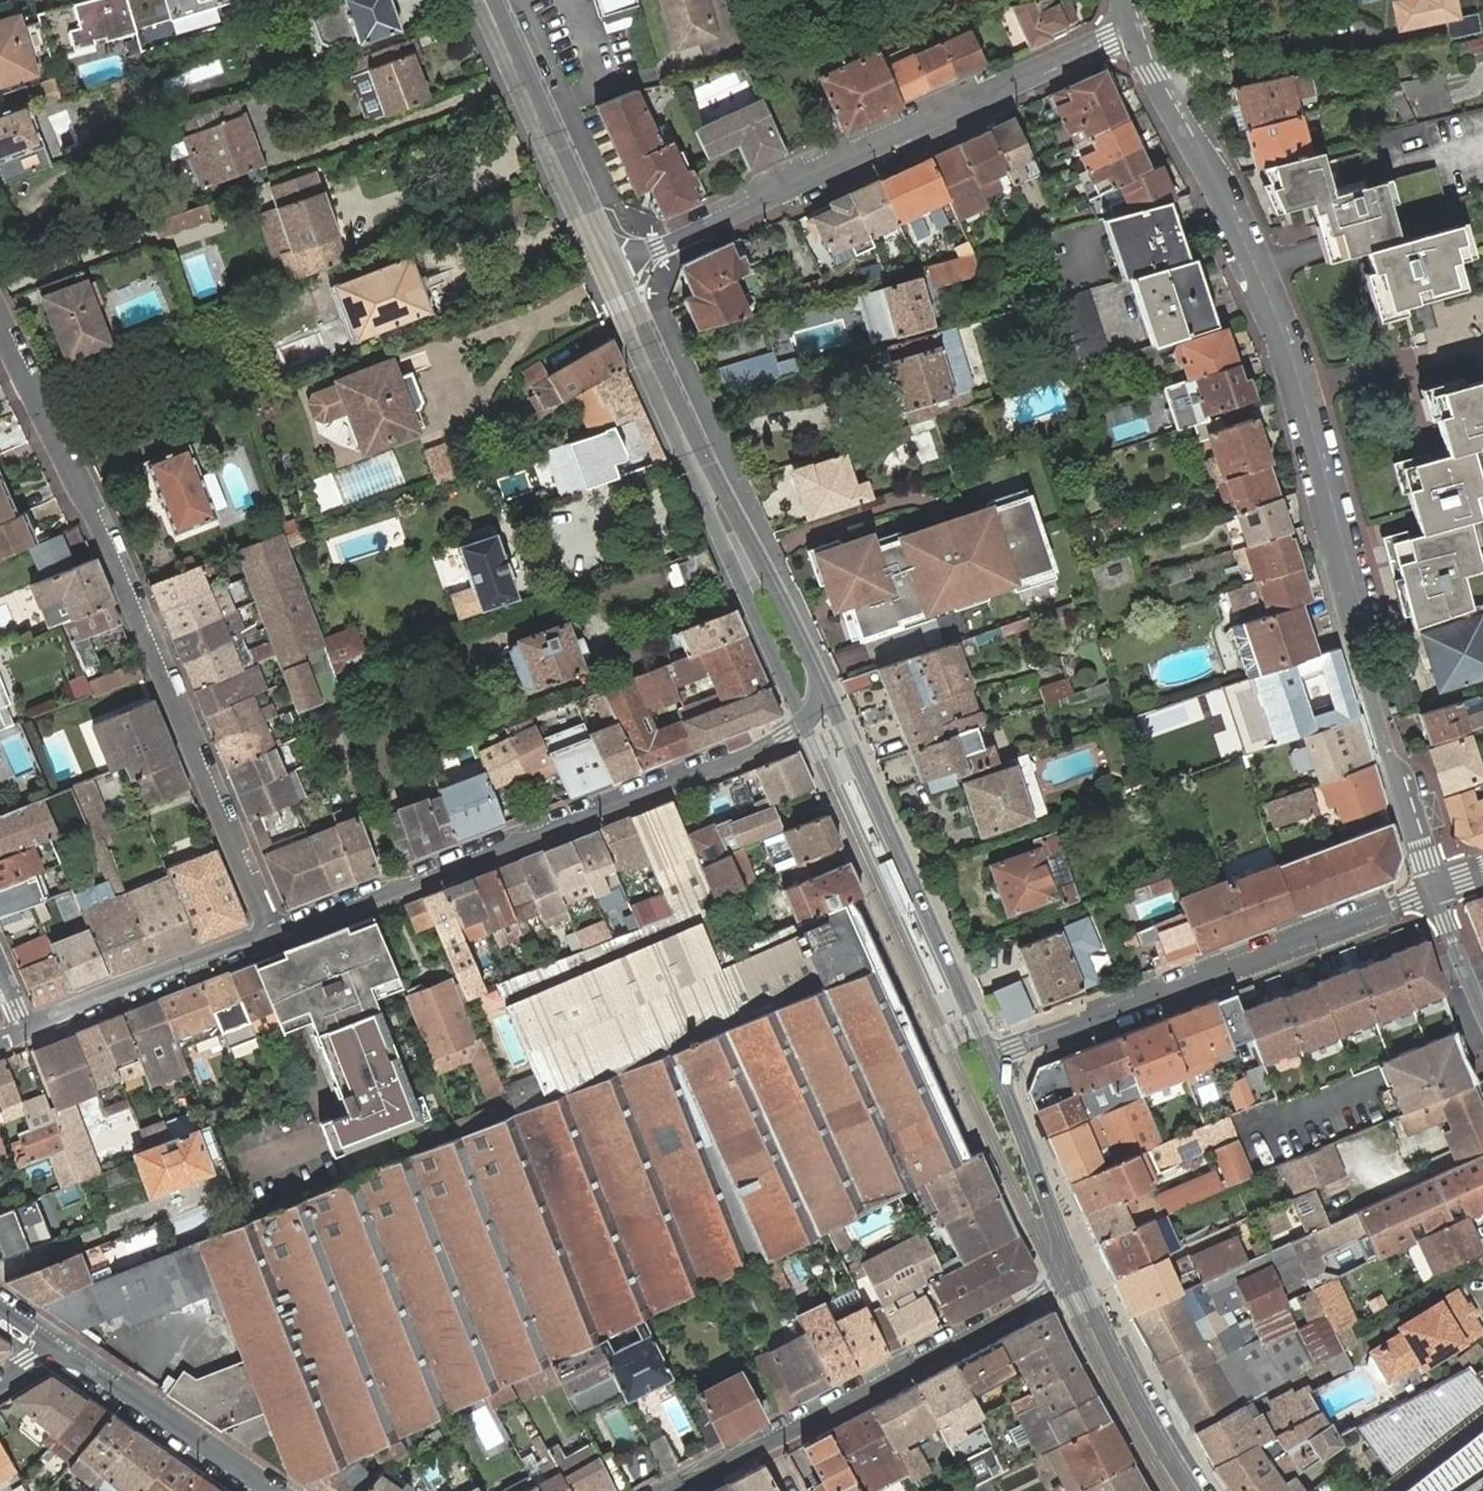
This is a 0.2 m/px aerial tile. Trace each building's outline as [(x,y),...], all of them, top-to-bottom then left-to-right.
[(135,30),(135,28),(133,24),(125,0),(86,0),(34,17),(35,19),(47,54),(103,36),(105,41),(135,30)] [(133,24),(168,13),(170,18),(170,19),(231,0),(125,0),(133,24)] [(332,1),(327,2),(329,9),(314,15),(311,22),(318,42),(327,44),(341,39),(345,48),(396,29),(385,0),(334,0),(332,1)] [(600,15),(611,12),(609,5),(607,0),(595,0),(600,15)] [(611,12),(636,4),(635,0),(607,0),(609,5),(611,12)] [(682,44),(712,36),(703,0),(661,0),(671,33),(678,31),(682,44)] [(1069,0),(1032,0),(1007,6),(1028,49),(1080,25),(1069,0)] [(1456,25),(1451,0),(1422,0),(1423,3),(1392,9),(1398,37),(1456,25)] [(168,13),(133,24),(135,28),(170,18),(168,13)] [(609,29),(635,26),(634,16),(608,19),(609,29)] [(47,54),(35,19),(16,25),(29,66),(48,59),(47,54)] [(0,27),(0,83),(31,74),(29,66),(15,23),(0,27)] [(951,38),(939,44),(953,75),(981,62),(967,30),(964,32),(962,27),(949,33),(951,38)] [(675,47),(682,44),(678,31),(671,33),(675,47)] [(1465,38),(1470,53),(1482,49),(1482,33),(1465,38)] [(875,51),(869,37),(855,40),(863,57),(875,51)] [(416,50),(412,38),(347,61),(353,76),(364,72),(382,116),(424,100),(406,54),(416,50)] [(953,75),(939,44),(912,56),(927,87),(953,75)] [(881,66),(875,51),(863,57),(819,77),(828,98),(814,104),(827,133),(897,101),(881,66)] [(912,56),(911,53),(881,66),(897,101),(927,87),(912,56)] [(1049,93),(1062,120),(1115,96),(1112,89),(1114,88),(1116,83),(1108,70),(1102,69),(1049,93)] [(1308,72),(1266,82),(1234,89),(1246,131),(1298,119),(1293,99),(1313,94),(1308,72)] [(1415,118),(1452,112),(1445,73),(1408,79),(1415,118)] [(1390,96),(1404,118),(1415,111),(1402,89),(1390,96)] [(634,90),(593,106),(633,194),(647,188),(684,171),(671,142),(660,147),(652,129),(634,90)] [(1076,144),(1088,138),(1126,121),(1115,96),(1062,120),(1073,146),(1076,144)] [(761,98),(693,128),(709,160),(737,147),(749,169),(784,152),(761,98)] [(0,116),(0,161),(43,146),(27,106),(0,116)] [(190,134),(184,137),(204,187),(262,166),(244,115),(207,127),(204,119),(187,126),(190,134)] [(986,131),(1010,183),(1038,171),(1034,163),(1023,138),(1014,118),(986,131)] [(1246,131),(1257,171),(1276,165),(1310,157),(1299,119),(1298,119),(1246,131)] [(1081,156),(1087,169),(1138,146),(1126,121),(1088,138),(1093,150),(1081,156)] [(663,124),(652,129),(660,147),(671,142),(663,124)] [(981,197),(1010,183),(986,131),(957,144),(981,197)] [(1093,150),(1088,138),(1076,144),(1081,156),(1093,150)] [(952,211),(956,220),(985,206),(981,197),(957,144),(928,158),(947,200),(952,211)] [(1107,178),(1111,188),(1117,185),(1148,170),(1138,146),(1087,169),(1094,183),(1107,178)] [(1310,157),(1276,165),(1287,211),(1316,204),(1318,214),(1326,212),(1336,243),(1340,261),(1370,252),(1385,311),(1432,299),(1430,290),(1464,282),(1458,259),(1469,257),(1461,226),(1402,242),(1389,193),(1386,182),(1362,187),(1360,180),(1330,187),(1320,154),(1310,157)] [(877,182),(896,223),(947,200),(928,158),(877,182)] [(1122,212),(1167,200),(1178,197),(1174,189),(1166,186),(1156,167),(1148,170),(1117,185),(1123,198),(1117,202),(1122,212)] [(648,200),(656,218),(660,219),(697,202),(689,186),(698,182),(691,168),(684,171),(647,188),(652,198),(648,200)] [(311,173),(269,189),(292,251),(282,255),(291,280),(344,260),(311,173)] [(705,198),(698,182),(689,186),(697,202),(705,198)] [(867,237),(896,223),(877,182),(847,195),(867,237)] [(831,211),(814,218),(804,222),(811,237),(819,233),(835,264),(872,248),(867,237),(847,195),(828,204),(831,211)] [(1122,212),(1102,218),(1122,279),(1129,277),(1186,260),(1167,200),(1122,212)] [(828,204),(810,212),(814,218),(831,211),(828,204)] [(201,205),(189,209),(156,221),(162,237),(207,220),(201,205)] [(680,266),(679,270),(691,296),(730,278),(748,270),(740,255),(735,257),(728,243),(680,266)] [(969,254),(927,266),(934,287),(974,276),(969,254)] [(409,258),(333,287),(356,341),(431,313),(409,258)] [(1129,277),(1152,346),(1208,328),(1186,260),(1129,277)] [(862,271),(864,283),(885,277),(880,265),(862,271)] [(89,280),(84,269),(77,271),(82,283),(89,280)] [(82,283),(77,271),(47,283),(51,294),(82,283)] [(691,296),(681,300),(695,329),(746,315),(730,278),(691,296)] [(108,346),(116,344),(89,280),(82,283),(108,346)] [(916,280),(854,296),(869,343),(930,326),(916,280)] [(51,294),(47,283),(38,286),(42,297),(51,294)] [(76,358),(108,346),(82,283),(51,294),(76,358)] [(1058,297),(1066,323),(1080,369),(1107,361),(1084,290),(1058,297)] [(42,297),(68,360),(76,358),(51,294),(42,297)] [(1053,299),(1048,301),(1056,327),(1066,323),(1058,297),(1053,299)] [(950,329),(883,348),(906,425),(930,418),(988,399),(987,391),(967,398),(964,387),(968,385),(950,329)] [(1185,364),(1190,379),(1229,366),(1226,357),(1231,355),(1223,331),(1178,346),(1175,353),(1177,362),(1185,364)] [(607,339),(530,387),(534,395),(529,398),(535,411),(559,402),(619,365),(607,339)] [(1229,366),(1234,365),(1231,355),(1226,357),(1229,366)] [(793,373),(790,363),(776,367),(779,377),(793,373)] [(391,364),(341,383),(366,449),(415,430),(409,411),(416,409),(420,399),(417,391),(409,388),(405,390),(401,378),(397,379),(391,364)] [(559,402),(535,411),(541,423),(558,417),(575,407),(589,436),(614,425),(640,412),(619,365),(559,402)] [(1190,379),(1163,388),(1178,431),(1194,425),(1211,420),(1210,414),(1252,399),(1246,382),(1240,384),(1234,365),(1229,366),(1190,379)] [(1412,631),(1451,616),(1473,609),(1463,575),(1481,569),(1468,522),(1482,518),(1482,495),(1469,444),(1482,441),(1482,378),(1423,395),(1441,458),(1399,470),(1417,535),(1388,544),(1412,631)] [(351,413),(341,383),(322,390),(320,391),(318,392),(317,394),(315,395),(315,396),(313,398),(313,400),(312,402),(312,404),(312,406),(312,408),(312,410),(313,412),(314,413),(315,415),(317,416),(318,418),(320,419),(322,420),(323,420),(325,421),(327,421),(329,421),(331,420),(333,420),(351,413)] [(1211,465),(1216,481),(1219,480),(1267,465),(1248,408),(1211,420),(1194,425),(1199,440),(1210,437),(1218,458),(1213,459),(1211,465)] [(569,442),(545,450),(560,497),(617,478),(613,465),(624,462),(627,453),(614,425),(589,436),(569,442)] [(461,467),(452,443),(426,452),(435,477),(461,467)] [(181,449),(139,465),(168,537),(210,521),(181,449)] [(797,483),(809,519),(868,500),(864,486),(853,489),(840,456),(803,470),(807,479),(797,483)] [(1231,498),(1236,511),(1278,497),(1267,465),(1219,480),(1226,499),(1231,498)] [(793,473),(797,483),(807,479),(803,470),(793,473)] [(3,485),(0,486),(0,521),(16,514),(3,485)] [(986,510),(902,537),(899,530),(871,539),(869,535),(840,545),(837,538),(807,548),(820,587),(831,583),(839,607),(843,607),(855,643),(899,628),(897,621),(950,604),(953,611),(987,600),(984,592),(1011,584),(1013,591),(1051,579),(1022,490),(984,502),(986,510)] [(1278,497),(1236,511),(1245,537),(1230,544),(1232,550),(1242,547),(1282,534),(1290,531),(1278,497)] [(22,511),(16,514),(0,521),(0,558),(29,546),(36,542),(22,511)] [(29,546),(43,578),(75,566),(61,532),(36,542),(29,546)] [(283,535),(283,533),(237,550),(246,575),(255,602),(264,627),(274,656),(283,682),(293,709),(300,729),(344,711),(331,672),(319,637),(301,586),(296,570),(291,556),(283,535)] [(493,534),(458,546),(464,566),(462,567),(468,588),(451,595),(459,616),(515,597),(508,576),(511,575),(503,553),(500,554),(493,534)] [(1285,541),(1282,534),(1242,547),(1253,582),(1297,567),(1288,540),(1285,541)] [(715,575),(703,548),(668,560),(681,586),(715,575)] [(47,626),(61,621),(71,617),(111,601),(93,559),(75,566),(43,578),(30,583),(37,601),(47,626)] [(209,590),(198,565),(149,584),(160,611),(209,590)] [(1309,601),(1297,567),(1253,582),(1245,585),(1222,593),(1233,624),(1256,617),(1265,614),(1309,601)] [(1178,580),(1175,570),(1160,575),(1163,585),(1178,580)] [(171,638),(220,617),(209,590),(160,611),(171,638)] [(70,643),(72,648),(84,676),(102,667),(89,636),(120,622),(111,601),(71,617),(61,621),(67,636),(70,643)] [(1231,625),(1236,640),(1307,617),(1303,604),(1309,602),(1309,601),(1265,614),(1256,617),(1231,625)] [(1477,607),(1473,609),(1451,616),(1454,625),(1421,636),(1438,691),(1482,677),(1482,605),(1477,607)] [(235,610),(220,617),(171,638),(181,662),(230,642),(245,635),(235,610)] [(742,634),(731,610),(669,634),(675,646),(679,644),(685,656),(742,634)] [(1307,617),(1236,640),(1248,677),(1301,659),(1290,629),(1309,623),(1307,617)] [(566,619),(515,638),(515,641),(509,642),(507,647),(520,686),(523,687),(530,685),(531,687),(582,668),(582,666),(587,664),(589,657),(585,648),(581,648),(577,638),(580,633),(575,622),(572,620),(567,622),(566,619)] [(1290,629),(1301,659),(1318,653),(1309,623),(1290,629)] [(353,625),(319,637),(331,672),(341,668),(339,660),(362,651),(353,625)] [(765,684),(742,634),(685,656),(668,662),(667,663),(670,672),(667,672),(672,684),(682,709),(695,704),(698,712),(765,684)] [(193,690),(242,670),(230,642),(181,662),(193,690)] [(877,671),(907,750),(973,728),(980,726),(954,644),(946,647),(907,660),(877,671)] [(1152,710),(1176,777),(1186,774),(1238,756),(1301,734),(1357,714),(1336,647),(1318,653),(1301,659),(1248,677),(1152,710)] [(95,677),(101,693),(142,675),(136,660),(95,677)] [(203,716),(252,695),(263,691),(252,665),(242,670),(193,690),(203,716)] [(674,698),(661,665),(630,677),(644,710),(674,698)] [(859,677),(840,683),(847,696),(869,688),(866,674),(859,677)] [(88,685),(92,696),(101,693),(95,677),(86,681),(88,685)] [(644,710),(630,677),(598,689),(600,692),(603,699),(614,722),(644,710)] [(1043,704),(1073,694),(1069,680),(1067,681),(1039,689),(1043,704)] [(1105,680),(1086,689),(1095,708),(1114,700),(1105,680)] [(679,718),(691,749),(779,715),(765,684),(698,712),(695,704),(682,709),(677,712),(679,718)] [(1430,744),(1470,730),(1482,726),(1482,698),(1481,693),(1419,714),(1430,744)] [(214,743),(263,722),(252,695),(203,716),(214,743)] [(190,788),(156,699),(92,723),(116,786),(130,781),(140,807),(190,788)] [(577,709),(550,709),(550,723),(578,722),(577,709)] [(652,729),(644,710),(614,722),(615,724),(636,770),(665,759),(652,729)] [(1357,714),(1301,734),(1305,745),(1290,751),(1297,771),(1313,766),(1319,783),(1372,763),(1357,714)] [(691,749),(679,718),(652,729),(665,759),(691,749)] [(225,768),(274,747),(263,722),(214,743),(225,768)] [(540,738),(553,768),(566,797),(571,795),(558,764),(593,749),(587,735),(581,722),(540,738)] [(587,735),(593,749),(609,780),(636,770),(615,724),(587,735)] [(540,738),(533,726),(506,737),(521,770),(526,779),(553,768),(540,738)] [(973,728),(907,750),(920,782),(928,780),(952,772),(954,777),(963,774),(998,762),(991,745),(981,748),(973,728)] [(486,745),(482,735),(472,739),(483,770),(487,783),(521,770),(506,737),(486,745)] [(1431,752),(1444,792),(1482,779),(1482,774),(1471,739),(1431,752)] [(1016,744),(1019,755),(1045,746),(1044,742),(1032,745),(1026,742),(1016,744)] [(236,793),(284,773),(274,747),(225,768),(236,793)] [(609,780),(593,749),(558,764),(571,795),(609,780)] [(754,809),(813,785),(797,751),(740,774),(754,809)] [(998,762),(963,774),(965,781),(962,783),(981,835),(1032,817),(1011,758),(998,762)] [(1342,817),(1383,802),(1372,763),(1319,783),(1327,804),(1336,801),(1342,817)] [(487,783),(483,770),(435,787),(439,797),(439,798),(454,840),(502,822),(493,798),(491,793),(487,783)] [(952,772),(928,780),(933,792),(957,785),(954,777),(952,772)] [(275,808),(295,799),(284,773),(236,793),(247,820),(275,808)] [(83,783),(70,788),(85,824),(97,819),(83,783)] [(729,820),(714,784),(699,790),(714,826),(729,820)] [(1306,787),(1264,802),(1272,827),(1315,812),(1306,787)] [(70,788),(35,802),(0,816),(0,857),(29,846),(48,838),(84,824),(85,824),(70,788)] [(1475,848),(1482,846),(1482,801),(1475,804),(1471,790),(1461,793),(1446,798),(1459,840),(1475,848)] [(384,807),(379,809),(398,862),(454,840),(439,798),(424,804),(422,799),(397,809),(398,814),(388,818),(384,807)] [(282,907),(326,889),(308,836),(273,849),(265,830),(280,823),(275,808),(247,820),(282,907)] [(729,820),(714,826),(721,842),(734,837),(738,847),(778,830),(770,811),(732,825),(729,820)] [(777,873),(803,862),(840,845),(825,813),(774,836),(777,843),(785,840),(793,857),(784,860),(774,865),(777,873)] [(353,879),(374,871),(355,819),(341,823),(338,815),(331,818),(334,826),(353,879)] [(647,862),(627,817),(595,830),(612,866),(628,860),(631,869),(647,862)] [(1389,823),(1275,865),(1291,915),(1387,877),(1399,855),(1389,823)] [(686,836),(687,837),(713,902),(741,889),(727,856),(721,842),(714,826),(714,825),(686,836)] [(326,889),(353,879),(334,826),(308,836),(326,889)] [(612,866),(595,830),(569,840),(592,891),(618,879),(612,866)] [(1042,856),(1059,850),(1053,833),(1035,840),(1037,847),(990,864),(1007,913),(1054,897),(1057,903),(1075,896),(1069,880),(1053,886),(1042,856)] [(108,977),(152,959),(124,892),(102,838),(91,842),(108,883),(73,896),(80,910),(87,928),(108,977)] [(592,891),(569,840),(540,851),(560,899),(563,905),(592,892),(592,891)] [(777,843),(784,860),(793,857),(785,840),(777,843)] [(755,844),(740,850),(745,861),(760,854),(755,844)] [(784,891),(797,922),(842,902),(852,898),(862,894),(840,845),(803,862),(810,878),(784,891)] [(33,873),(39,871),(29,846),(0,857),(0,886),(33,873)] [(246,922),(215,848),(177,865),(174,856),(162,862),(167,875),(196,942),(246,922)] [(1069,880),(1059,850),(1042,856),(1053,886),(1069,880)] [(539,912),(543,923),(554,917),(549,904),(560,899),(540,851),(515,861),(539,912)] [(493,869),(523,935),(531,932),(525,919),(539,912),(515,861),(493,869)] [(1227,883),(1245,933),(1291,915),(1275,865),(1227,883)] [(1155,880),(1167,875),(1164,868),(1153,872),(1155,880)] [(492,930),(499,946),(523,935),(493,869),(468,879),(492,930)] [(1181,870),(1169,874),(1174,886),(1183,912),(1196,952),(1245,933),(1227,883),(1225,880),(1189,892),(1181,870)] [(71,889),(67,881),(36,892),(31,881),(35,880),(33,873),(0,886),(0,915),(71,889)] [(1147,883),(1151,894),(1174,886),(1169,874),(1167,875),(1155,880),(1147,883)] [(152,959),(196,942),(167,875),(124,892),(152,959)] [(492,930),(468,879),(441,889),(464,941),(492,930)] [(466,998),(486,991),(464,941),(441,889),(422,896),(433,921),(459,982),(466,998)] [(433,921),(422,896),(405,903),(416,928),(433,921)] [(1482,952),(1482,897),(1466,902),(1465,909),(1482,952)] [(635,918),(641,930),(672,917),(663,898),(632,911),(635,918)] [(1196,952),(1183,912),(1140,930),(1142,938),(1150,935),(1152,941),(1150,942),(1159,966),(1196,952)] [(370,916),(333,931),(386,1057),(407,1107),(416,1104),(387,1028),(413,1017),(370,916)] [(608,929),(613,941),(641,930),(635,918),(608,929)] [(1019,946),(1029,975),(1079,955),(1085,952),(1097,947),(1087,918),(1019,946)] [(70,992),(108,977),(87,928),(50,943),(70,992)] [(577,935),(584,952),(613,941),(608,929),(588,937),(585,932),(577,935)] [(386,1057),(333,931),(313,939),(368,1063),(386,1057)] [(567,939),(574,956),(584,952),(577,935),(567,939)] [(35,1006),(70,992),(50,943),(47,937),(11,952),(35,1006)] [(368,1063),(313,939),(278,953),(308,1024),(331,1077),(348,1114),(320,1125),(334,1156),(415,1124),(423,1121),(416,1104),(407,1107),(386,1057),(368,1063)] [(1278,997),(1239,1012),(1251,1040),(1260,1064),(1442,995),(1426,940),(1390,953),(1391,956),(1354,969),(1354,968),(1315,983),(1316,984),(1279,999),(1278,997)] [(1079,955),(1029,975),(1040,1005),(1096,982),(1085,952),(1079,955)] [(283,1034),(308,1024),(278,953),(251,963),(277,1022),(283,1034)] [(277,1022),(251,963),(229,972),(252,1027),(254,1032),(277,1022)] [(231,1049),(256,1037),(254,1032),(252,1027),(229,972),(200,983),(226,1038),(231,1049)] [(990,991),(1006,1024),(1033,1014),(1019,980),(990,991)] [(483,1037),(466,998),(459,982),(454,984),(452,982),(412,999),(413,1002),(409,1004),(415,1016),(431,1052),(428,1053),(435,1069),(472,1055),(487,1093),(504,1085),(483,1037)] [(212,1059),(232,1051),(231,1049),(226,1038),(200,983),(159,1000),(176,1041),(201,1030),(212,1059)] [(1251,986),(1233,993),(1237,1003),(1255,996),(1251,986)] [(152,1088),(191,1073),(180,1048),(176,1041),(159,1000),(121,1014),(142,1063),(144,1067),(145,1072),(152,1088)] [(1229,1046),(1212,1001),(1164,1020),(1185,1075),(1221,1061),(1217,1051),(1229,1046)] [(142,1063),(121,1014),(98,1023),(120,1077),(120,1078),(121,1082),(145,1072),(144,1067),(142,1063)] [(1142,1092),(1185,1075),(1164,1020),(1120,1036),(1136,1077),(1142,1092)] [(120,1077),(98,1023),(74,1032),(96,1087),(120,1077)] [(1475,1082),(1462,1055),(1460,1048),(1456,1039),(1453,1031),(1380,1063),(1386,1077),(1401,1113),(1440,1097),(1449,1093),(1468,1085),(1475,1082)] [(77,1180),(80,1179),(98,1172),(69,1101),(98,1090),(96,1087),(74,1032),(31,1049),(54,1107),(50,1108),(53,1118),(65,1148),(77,1180)] [(1096,1046),(1111,1080),(1113,1086),(1136,1077),(1120,1036),(1096,1046)] [(1036,1068),(1027,1091),(1036,1110),(1077,1094),(1092,1088),(1086,1073),(1100,1067),(1091,1047),(1036,1068)] [(745,1272),(675,1053),(631,1067),(700,1286),(745,1272)] [(0,1060),(0,1120),(1,1122),(10,1119),(5,1106),(20,1100),(4,1058),(0,1060)] [(1086,1073),(1092,1088),(1107,1082),(1100,1067),(1086,1073)] [(1449,1093),(1440,1097),(1448,1117),(1452,1127),(1481,1114),(1468,1085),(1449,1093)] [(512,1103),(516,1112),(541,1102),(534,1086),(509,1096),(512,1103)] [(1077,1094),(1036,1110),(1047,1136),(1088,1120),(1077,1094)] [(19,1166),(65,1148),(53,1118),(50,1108),(44,1095),(21,1103),(29,1128),(19,1132),(21,1137),(15,1140),(18,1148),(24,1145),(26,1151),(21,1153),(17,1161),(19,1166)] [(458,1124),(462,1133),(516,1112),(512,1103),(509,1096),(455,1117),(458,1124)] [(1088,1120),(1047,1136),(1069,1182),(1147,1149),(1161,1143),(1143,1097),(1121,1106),(1088,1120)] [(1409,1133),(1448,1117),(1440,1097),(1401,1113),(1409,1133)] [(108,1116),(131,1107),(128,1098),(105,1107),(108,1116)] [(1460,1124),(1467,1140),(1482,1133),(1482,1113),(1481,1114),(1460,1124)] [(1161,1143),(1147,1149),(1157,1172),(1211,1149),(1235,1138),(1225,1116),(1204,1125),(1161,1143)] [(141,1131),(147,1146),(173,1137),(166,1120),(141,1131)] [(213,1170),(224,1165),(208,1123),(197,1127),(213,1170)] [(152,1194),(213,1170),(197,1127),(173,1137),(147,1146),(135,1151),(137,1157),(152,1194)] [(1467,1140),(1474,1155),(1482,1151),(1482,1133),(1467,1140)] [(1228,1186),(1231,1185),(1253,1176),(1235,1138),(1211,1149),(1228,1186)] [(1343,1175),(1328,1144),(1313,1150),(1327,1182),(1343,1175)] [(1147,1149),(1069,1182),(1083,1214),(1146,1186),(1143,1181),(1158,1173),(1157,1172),(1147,1149)] [(1327,1182),(1313,1150),(1280,1165),(1295,1196),(1312,1189),(1327,1182)] [(1305,1233),(1287,1241),(1295,1256),(1301,1268),(1305,1276),(1319,1269),(1315,1261),(1366,1237),(1377,1257),(1417,1238),(1424,1235),(1460,1218),(1464,1216),(1482,1207),(1482,1151),(1474,1155),(1349,1213),(1328,1222),(1305,1233)] [(969,1157),(962,1161),(926,1178),(938,1206),(932,1209),(935,1214),(928,1217),(933,1226),(998,1193),(979,1152),(969,1157)] [(1165,1188),(1187,1179),(1182,1169),(1161,1177),(1165,1188)] [(1151,1199),(1159,1216),(1211,1193),(1203,1176),(1151,1199)] [(1146,1186),(1083,1214),(1096,1242),(1150,1219),(1159,1216),(1151,1199),(1146,1186)] [(1328,1222),(1313,1191),(1290,1201),(1305,1233),(1328,1222)] [(1017,1237),(998,1193),(933,1226),(932,1227),(947,1261),(938,1265),(922,1231),(916,1234),(859,1263),(879,1304),(889,1299),(919,1284),(925,1281),(940,1274),(960,1264),(965,1261),(1017,1237)] [(2,1257),(58,1235),(41,1194),(0,1209),(0,1253),(2,1257)] [(1464,1216),(1460,1218),(1468,1235),(1472,1233),(1464,1216)] [(1424,1235),(1440,1269),(1479,1249),(1472,1233),(1468,1235),(1460,1218),(1424,1235)] [(1150,1219),(1096,1242),(1112,1278),(1162,1255),(1165,1254),(1150,1219)] [(836,1223),(825,1229),(836,1252),(848,1247),(836,1223)] [(1424,1235),(1417,1238),(1434,1272),(1440,1269),(1424,1235)] [(1034,1275),(1017,1237),(965,1261),(960,1264),(940,1274),(925,1281),(946,1322),(948,1321),(1034,1275)] [(1162,1255),(1112,1278),(1128,1314),(1244,1261),(1233,1239),(1189,1258),(1188,1255),(1167,1264),(1162,1255)] [(1244,1261),(1128,1314),(1157,1366),(1229,1330),(1223,1317),(1245,1307),(1251,1319),(1287,1301),(1281,1288),(1305,1276),(1301,1268),(1295,1256),(1287,1241),(1244,1261)] [(7,1281),(38,1302),(93,1281),(81,1252),(7,1281)] [(791,1288),(773,1254),(764,1259),(780,1294),(785,1291),(791,1288)] [(780,1294),(764,1259),(753,1265),(771,1298),(780,1294)] [(887,1352),(846,1270),(839,1273),(851,1301),(837,1307),(830,1293),(821,1298),(825,1306),(856,1369),(887,1352)] [(1313,1288),(1311,1288),(1298,1295),(1310,1320),(1325,1313),(1313,1288)] [(1365,1346),(1371,1358),(1421,1331),(1439,1321),(1464,1310),(1454,1291),(1395,1322),(1398,1329),(1365,1346)] [(879,1304),(900,1346),(939,1325),(923,1293),(894,1307),(889,1299),(879,1304)] [(830,1383),(856,1369),(825,1306),(806,1314),(802,1307),(795,1310),(806,1334),(830,1383)] [(598,1308),(589,1312),(600,1337),(609,1333),(598,1308)] [(1421,1331),(1432,1353),(1475,1331),(1464,1310),(1439,1321),(1421,1331)] [(1050,1313),(998,1341),(1007,1361),(1014,1357),(1031,1390),(1078,1364),(1050,1313)] [(671,1376),(643,1319),(597,1342),(611,1370),(618,1382),(623,1394),(625,1398),(671,1376)] [(1349,1324),(1335,1332),(1343,1350),(1358,1342),(1349,1324)] [(1229,1330),(1157,1366),(1169,1387),(1214,1363),(1213,1359),(1243,1345),(1245,1344),(1236,1326),(1229,1330)] [(1421,1331),(1371,1358),(1379,1373),(1412,1356),(1416,1361),(1432,1353),(1421,1331)] [(768,1357),(753,1364),(776,1411),(830,1383),(806,1334),(772,1352),(786,1381),(781,1384),(774,1372),(775,1370),(768,1357)] [(0,1339),(0,1357),(10,1351),(11,1346),(0,1339)] [(998,1341),(955,1363),(972,1396),(1013,1373),(1007,1361),(998,1341)] [(611,1370),(597,1342),(553,1364),(562,1381),(567,1392),(572,1402),(573,1404),(618,1382),(611,1370)] [(1214,1363),(1169,1387),(1193,1432),(1241,1406),(1267,1392),(1243,1345),(1213,1359),(1214,1363)] [(955,1363),(916,1384),(948,1444),(951,1451),(983,1433),(979,1425),(974,1414),(980,1411),(972,1396),(955,1363)] [(1464,1368),(1471,1378),(1478,1389),(1482,1395),(1482,1383),(1482,1382),(1482,1372),(1480,1368),(1474,1371),(1469,1363),(1464,1368)] [(562,1381),(553,1364),(529,1375),(537,1393),(562,1381)] [(979,1425),(983,1433),(998,1455),(1038,1429),(1093,1394),(1078,1364),(1031,1390),(1021,1395),(1016,1398),(1018,1403),(979,1425)] [(1391,1476),(1482,1404),(1482,1395),(1478,1389),(1471,1378),(1464,1368),(1445,1378),(1355,1427),(1391,1476)] [(707,1448),(763,1418),(739,1372),(698,1392),(708,1413),(694,1421),(707,1448)] [(48,1446),(88,1399),(51,1374),(10,1399),(48,1432),(42,1441),(48,1446)] [(537,1393),(529,1375),(519,1381),(527,1398),(537,1393)] [(623,1394),(618,1382),(573,1404),(578,1416),(623,1394)] [(520,1395),(514,1383),(488,1396),(495,1408),(520,1395)] [(916,1384),(871,1408),(902,1467),(906,1474),(914,1469),(910,1461),(919,1457),(912,1443),(904,1447),(900,1440),(935,1421),(916,1384)] [(1241,1406),(1193,1432),(1214,1466),(1320,1407),(1310,1389),(1310,1388),(1294,1396),(1292,1394),(1274,1403),(1273,1404),(1276,1411),(1260,1419),(1259,1417),(1250,1422),(1241,1406)] [(965,1476),(973,1490),(991,1490),(992,1490),(1005,1482),(1050,1453),(1061,1446),(1106,1417),(1093,1394),(1038,1429),(998,1455),(993,1458),(965,1476)] [(75,1458),(111,1415),(88,1399),(48,1446),(52,1451),(55,1449),(71,1462),(75,1458)] [(1214,1466),(1232,1490),(1306,1490),(1295,1477),(1341,1445),(1336,1437),(1320,1407),(1214,1466)] [(828,1430),(861,1490),(873,1490),(870,1485),(902,1467),(871,1408),(828,1430)] [(489,1409),(471,1418),(487,1450),(505,1441),(489,1409)] [(92,1481),(134,1431),(111,1415),(75,1458),(89,1471),(86,1475),(92,1481)] [(9,1431),(0,1417),(0,1437),(9,1431)] [(1106,1417),(1061,1446),(1050,1453),(1067,1487),(1061,1490),(1086,1490),(1130,1462),(1106,1417)] [(828,1430),(801,1445),(828,1490),(861,1490),(828,1430)] [(1405,1490),(1446,1490),(1482,1465),(1482,1430),(1405,1490)] [(170,1456),(134,1431),(92,1481),(91,1482),(102,1490),(140,1490),(170,1456)] [(983,1433),(951,1451),(965,1476),(993,1458),(998,1455),(983,1433)] [(662,1472),(678,1463),(664,1435),(648,1443),(662,1472)] [(548,1446),(543,1436),(536,1440),(549,1463),(530,1473),(533,1477),(538,1486),(540,1490),(572,1490),(548,1446)] [(408,1449),(402,1439),(372,1453),(384,1472),(387,1470),(408,1449)] [(601,1460),(590,1440),(567,1452),(560,1439),(548,1446),(572,1490),(615,1490),(601,1460)] [(15,1469),(0,1445),(0,1464),(6,1475),(15,1469)] [(615,1490),(620,1490),(629,1487),(612,1454),(601,1460),(615,1490)] [(195,1473),(170,1456),(140,1490),(180,1490),(195,1473)] [(919,1457),(910,1461),(914,1469),(923,1464),(919,1457)] [(1144,1489),(1130,1462),(1086,1490),(1142,1490),(1144,1489)] [(354,1463),(306,1486),(314,1490),(366,1490),(374,1483),(354,1463)] [(763,1465),(727,1483),(731,1490),(778,1490),(763,1465)] [(384,1472),(374,1483),(366,1490),(412,1490),(418,1482),(414,1478),(407,1484),(405,1483),(400,1489),(388,1479),(393,1474),(387,1470),(384,1472)] [(195,1473),(180,1490),(221,1490),(195,1473)] [(400,1489),(405,1483),(393,1474),(388,1479),(400,1489)] [(538,1486),(533,1477),(514,1487),(517,1490),(527,1490),(538,1486)]
